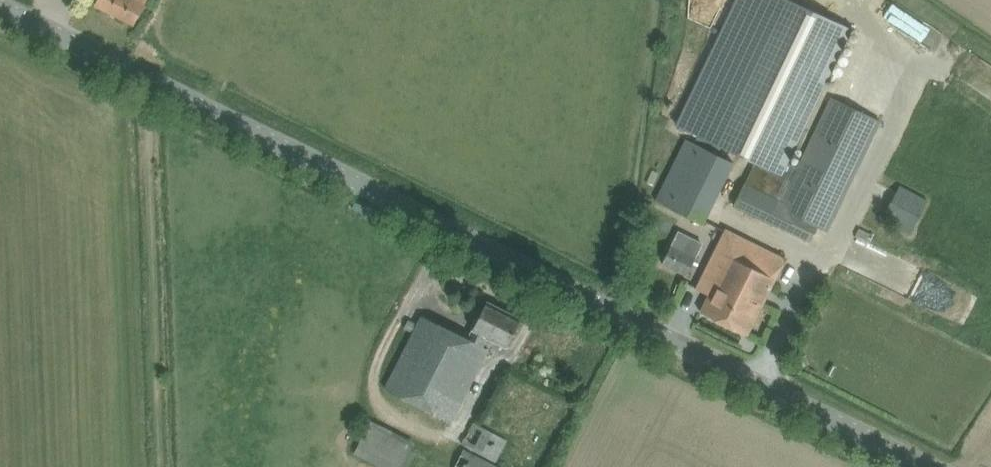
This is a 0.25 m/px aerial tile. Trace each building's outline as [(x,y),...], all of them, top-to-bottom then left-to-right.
[(96,5),(134,24),(143,6),(146,0),(98,0),(96,5)] [(799,166),(789,161),(852,27),(793,0),(733,0),(675,124),(755,161),(734,204),(810,241),(817,226),(827,231),(880,121),(832,97),(799,166)] [(686,141),(657,202),(704,224),(733,163),(686,141)] [(900,186),(883,217),(910,232),(927,201),(900,186)] [(725,230),(705,271),(696,289),(709,295),(700,312),(747,335),(786,259),(725,230)] [(667,243),(658,261),(683,273),(693,254),(667,243)] [(413,332),(412,333),(386,387),(452,421),(493,340),(507,347),(521,318),(487,301),(468,339),(421,315),(417,323),(413,332)] [(410,319),(405,328),(413,332),(417,323),(410,319)] [(371,420),(353,452),(386,466),(401,466),(414,441),(371,420)] [(473,421),(462,443),(496,461),(507,439),(473,421)] [(454,466),(502,466),(464,448),(454,466)]
